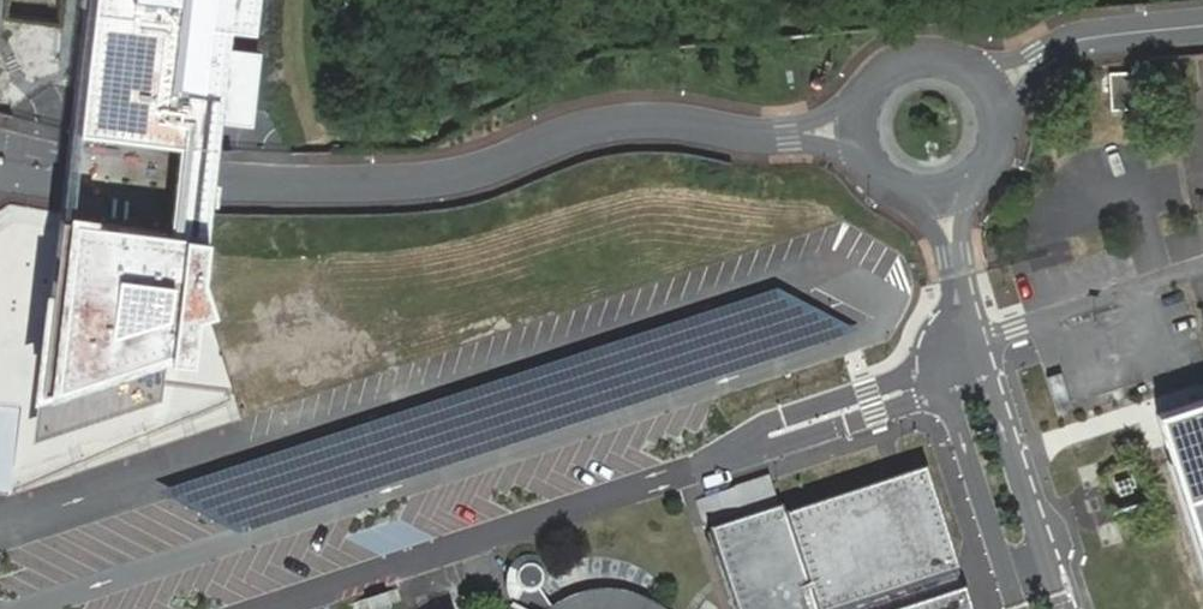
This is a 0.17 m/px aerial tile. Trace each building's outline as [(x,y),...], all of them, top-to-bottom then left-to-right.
[(48,220),(47,220),(25,395),(26,395),(19,450),(150,408),(156,362),(177,365),(183,319),(200,313),(189,279),(199,206),(205,206),(208,187),(201,186),(209,125),(243,130),(252,55),(218,51),(221,31),(246,34),(250,0),(77,0),(48,220)] [(1106,71),(1107,108),(1140,107),(1139,70),(1106,71)] [(1149,412),(1161,446),(1202,568),(1202,394),(1149,412)] [(956,587),(953,580),(950,569),(918,469),(909,472),(903,474),(797,509),(778,516),(775,507),(765,511),(741,518),(708,529),(733,608),(963,608),(956,587)] [(653,607),(632,598),(627,597),(617,594),(601,593),(593,593),(586,594),(580,595),(570,597),(556,603),(549,607),(537,590),(540,581),(537,571),(529,565),(520,564),(511,568),(506,577),(519,584),(510,607),(514,608),(656,608),(653,607)]
